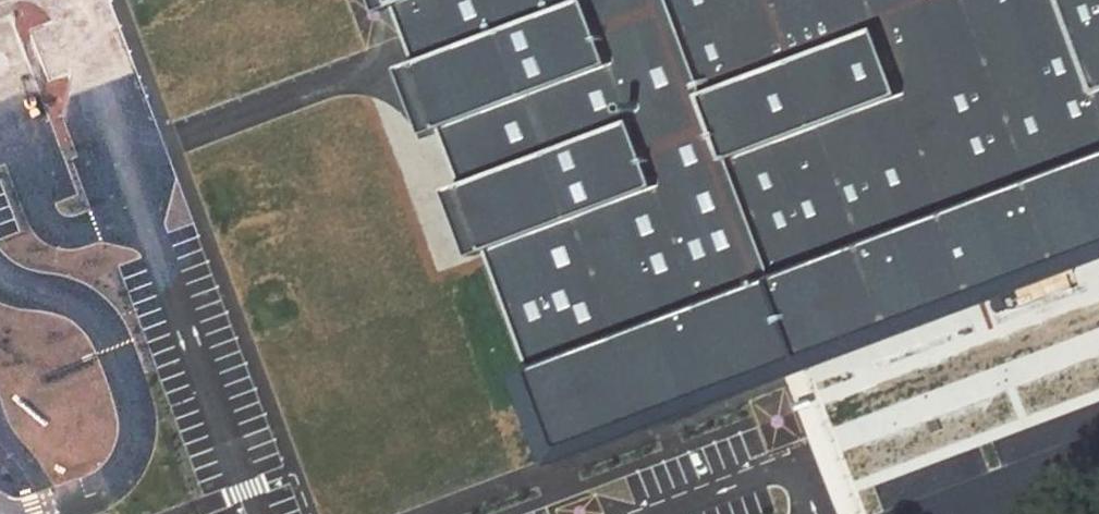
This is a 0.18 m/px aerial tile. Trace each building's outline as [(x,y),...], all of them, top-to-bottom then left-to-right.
[(368,11),(387,4),(399,36),(408,59),(389,66),(411,123),(416,135),(435,127),(454,182),(436,189),(460,255),(480,248),(523,362),(501,371),(537,466),(785,374),(1098,257),(1098,0),(364,0),(368,11)] [(785,374),(808,438),(809,442),(836,513),(879,513),(885,512),(875,487),(979,447),(1098,402),(1098,257),(785,374)]
